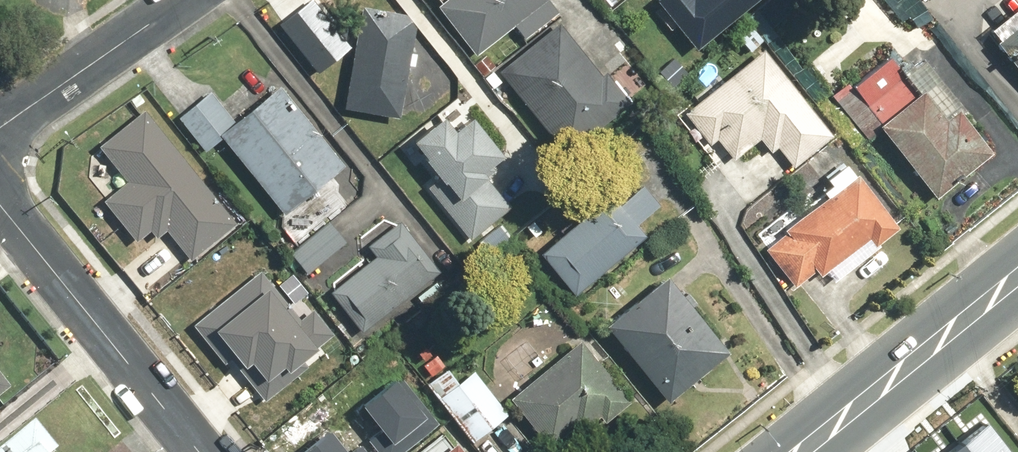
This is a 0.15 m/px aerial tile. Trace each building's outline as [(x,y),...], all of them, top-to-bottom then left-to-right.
[(278,24),(317,72),(349,46),(312,0),(309,0),(278,24)] [(437,6),(475,55),(512,26),(524,41),(558,14),(547,0),(446,0),(437,6)] [(736,23),(756,7),(751,0),(717,0),(736,23)] [(405,14),(361,7),(343,108),(399,118),(415,28),(405,14)] [(991,32),(999,41),(994,44),(1017,73),(1017,10),(991,32)] [(622,105),(558,22),(497,69),(561,152),(622,105)] [(830,134),(761,49),(682,114),(708,146),(715,140),(730,158),(754,139),(768,155),(776,148),(791,166),(830,134)] [(933,198),(989,152),(955,110),(943,120),(888,54),(850,85),(848,83),(830,98),(861,136),(873,126),(933,198)] [(279,87),(234,123),(209,92),(178,118),(206,151),(221,138),(284,215),(344,166),(279,87)] [(235,223),(143,111),(98,147),(126,181),(102,201),(135,241),(149,230),(156,238),(166,230),(190,260),(235,223)] [(453,134),(438,115),(400,146),(416,166),(423,161),(435,176),(422,186),(465,240),(509,204),(481,169),(502,153),(474,118),(453,134)] [(779,227),(784,233),(764,248),(793,288),(815,272),(819,277),(866,242),(872,249),(897,231),(846,162),(824,178),(827,183),(818,189),(823,195),(779,227)] [(648,239),(610,193),(537,253),(575,299),(648,239)] [(290,253),(306,273),(345,241),(329,222),(290,253)] [(330,292),(360,331),(438,272),(400,222),(367,247),(375,257),(330,292)] [(259,271),(192,326),(220,360),(227,354),(265,401),(307,367),(301,360),(334,333),(313,308),(299,319),(259,271)] [(726,353),(663,274),(601,325),(665,403),(726,353)] [(292,275),(279,286),(293,303),(306,292),(292,275)] [(631,401),(579,339),(507,398),(549,448),(574,427),(580,434),(599,418),(603,424),(631,401)] [(470,441),(507,412),(476,371),(438,400),(470,441)] [(432,417),(399,375),(301,451),(388,451),(432,417)] [(10,390),(0,378),(0,397),(10,390)] [(56,449),(33,422),(0,449),(0,451),(53,451),(56,449)] [(989,425),(956,451),(1011,451),(989,425)] [(454,443),(443,451),(461,451),(454,443)]
